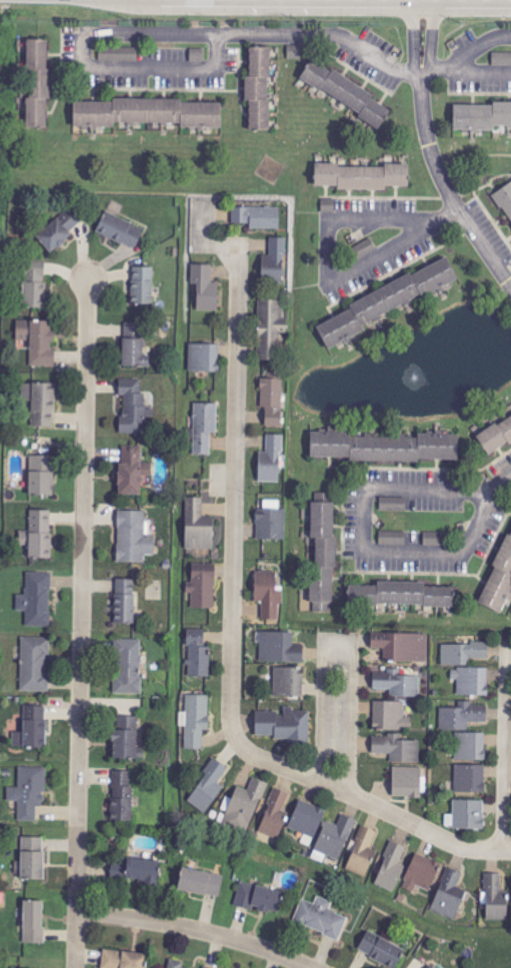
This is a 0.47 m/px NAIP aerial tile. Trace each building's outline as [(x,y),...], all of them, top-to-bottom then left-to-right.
[(48,40),(26,40),(26,128),(49,128),(49,68),(48,68),(48,40)] [(138,47),(101,48),(102,61),(138,61),(138,47)] [(270,130),(270,47),(250,47),(250,75),(246,75),(245,101),(250,101),(249,130),(270,130)] [(493,52),(493,66),(510,66),(510,52),(493,52)] [(300,79),(380,127),(392,106),(312,59),(300,79)] [(222,102),(74,99),(74,125),(222,128),(222,102)] [(454,104),(454,130),(495,131),(495,127),(510,127),(510,104),(454,104)] [(409,166),(315,165),(315,188),(409,189),(409,166)] [(494,193),(510,221),(510,183),(494,193)] [(280,207),(233,207),(232,224),(250,224),(250,228),(279,229),(280,207)] [(73,238),(69,230),(81,223),(73,210),(36,232),(49,252),(73,238)] [(136,249),(144,228),(105,212),(96,232),(136,249)] [(286,238),(270,237),(270,255),(262,255),(261,282),(285,283),(286,238)] [(377,251),(372,239),(351,248),(356,260),(377,251)] [(314,320),(325,343),(460,283),(449,260),(314,320)] [(192,283),(197,283),(198,311),(219,311),(219,282),(213,282),(212,264),(192,265),(192,283)] [(154,267),(133,267),(132,304),(154,305),(154,267)] [(46,308),(47,269),(24,268),(23,308),(46,308)] [(258,360),(280,361),(280,338),(285,338),(285,300),(259,300),(258,360)] [(17,341),(31,341),(30,366),(55,366),(56,347),(54,347),(55,321),(17,320),(17,341)] [(123,366),(150,367),(150,354),(143,354),(143,323),(124,323),(123,366)] [(189,372),(219,372),(220,344),(190,344),(189,372)] [(282,427),(283,375),(263,374),(262,426),(282,427)] [(123,433),(144,433),(144,379),(119,379),(119,396),(122,396),(123,433)] [(56,384),(25,383),(24,402),(33,402),(32,427),(55,427),(56,384)] [(211,455),(211,433),(217,433),(218,404),(195,403),(194,455),(211,455)] [(489,455),(510,441),(510,414),(477,435),(489,455)] [(310,459),(459,461),(459,434),(418,433),(418,437),(351,436),(351,432),(311,431),(310,459)] [(258,483),(281,483),(282,435),(267,435),(266,452),(259,452),(258,483)] [(119,495),(142,495),(142,476),(151,476),(151,463),(142,463),(142,447),(123,447),(123,462),(118,462),(119,495)] [(54,496),(55,456),(30,456),(29,496),(54,496)] [(187,497),(185,548),(213,549),(215,517),(203,516),(204,498),(187,497)] [(407,498),(380,497),(380,511),(406,511),(407,498)] [(334,612),(335,503),(312,503),(311,539),(313,539),(313,604),(314,604),(314,612),(334,612)] [(285,540),(286,510),(257,509),(256,540),(285,540)] [(52,559),(52,510),(30,510),(30,531),(20,531),(20,546),(29,546),(29,559),(52,559)] [(146,511),(118,511),(117,563),(145,563),(145,555),(155,555),(155,536),(146,536),(146,511)] [(502,614),(510,592),(510,531),(480,605),(502,614)] [(406,532),(379,532),(379,545),(406,545),(406,532)] [(424,546),(443,546),(443,532),(424,532),(424,546)] [(216,563),(193,563),(192,587),(187,587),(187,600),(192,600),(192,608),(215,609),(216,563)] [(279,620),(279,605),(283,604),(283,589),(277,589),(277,571),(255,572),(255,602),(263,602),(263,620),(279,620)] [(51,573),(26,572),(26,595),(17,595),(17,611),(27,611),(26,627),(50,627),(51,573)] [(134,624),(135,580),(116,580),(115,624),(134,624)] [(454,587),(426,587),(426,582),(377,582),(377,586),(349,586),(349,606),(454,606),(454,587)] [(294,632),(261,633),(261,663),(303,662),(303,645),(294,645),(294,632)] [(428,635),(384,634),(384,641),(372,641),(372,649),(384,649),(384,662),(427,663),(428,635)] [(21,691),(49,692),(50,637),(22,637),(21,691)] [(210,647),(204,647),(205,637),(189,637),(188,677),(210,677),(210,647)] [(142,640),(117,639),(116,694),(141,694),(142,640)] [(442,644),(442,666),(469,666),(469,659),(488,659),(488,645),(442,644)] [(303,697),(304,668),(274,668),(274,697),(303,697)] [(489,669),(452,668),(452,680),(458,680),(457,696),(488,697),(489,669)] [(391,698),(421,697),(420,676),(400,676),(400,671),(373,671),(374,690),(391,690),(391,698)] [(210,696),(186,695),(186,749),(204,750),(204,730),(209,731),(210,696)] [(374,731),(411,731),(411,717),(405,717),(404,702),(374,702),(374,731)] [(487,706),(472,705),(472,702),(459,702),(459,708),(442,708),(441,731),(469,731),(469,723),(487,723),(487,706)] [(46,748),(46,706),(23,706),(23,732),(13,733),(13,749),(46,748)] [(255,736),(275,736),(275,739),(287,740),(287,745),(309,745),(310,709),(284,709),(284,711),(256,711),(255,736)] [(112,760),(137,760),(138,717),(117,717),(117,731),(113,731),(112,760)] [(486,761),(486,733),(456,733),(456,761),(486,761)] [(420,764),(420,741),(402,741),(402,736),(373,736),(373,755),(391,755),(391,763),(420,764)] [(224,786),(219,783),(229,768),(215,759),(187,801),(206,814),(224,786)] [(485,794),(486,766),(455,765),(455,793),(485,794)] [(18,821),(36,822),(37,807),(46,807),(46,768),(19,768),(19,788),(8,788),(8,801),(18,801),(18,821)] [(425,779),(422,779),(422,768),(393,768),(393,798),(425,798),(425,779)] [(133,821),(132,772),(111,772),(112,822),(133,821)] [(268,783),(253,777),(248,791),(237,786),(223,824),(249,833),(268,783)] [(276,838),(292,794),(275,788),(259,832),(276,838)] [(305,834),(302,842),(313,846),(326,809),(300,799),(289,828),(305,834)] [(485,830),(485,801),(454,800),(453,815),(445,815),(445,829),(485,830)] [(314,850),(339,861),(357,821),(343,815),(338,825),(327,821),(314,850)] [(346,870),(364,876),(379,832),(361,826),(352,851),(353,852),(346,870)] [(44,838),(21,838),(22,881),(45,880),(44,838)] [(394,893),(405,866),(399,864),(406,847),(392,842),(374,885),(394,893)] [(414,892),(416,885),(431,891),(442,863),(416,853),(402,888),(414,892)] [(126,881),(158,882),(159,861),(127,860),(126,881)] [(431,909),(455,920),(467,891),(457,886),(463,873),(448,867),(431,909)] [(178,891),(220,898),(223,875),(182,869),(178,891)] [(501,874),(486,875),(486,921),(508,920),(508,892),(502,892),(501,874)] [(278,916),(284,893),(241,882),(235,905),(278,916)] [(340,940),(348,917),(330,910),(333,902),(318,897),(315,904),(302,899),(293,922),(340,940)] [(44,902),(25,902),(24,943),(44,944),(44,902)] [(368,931),(358,951),(390,967),(396,967),(405,950),(368,931)] [(146,954),(103,951),(102,967),(146,967),(146,954)] [(185,962),(170,960),(168,967),(184,967),(185,962)]
